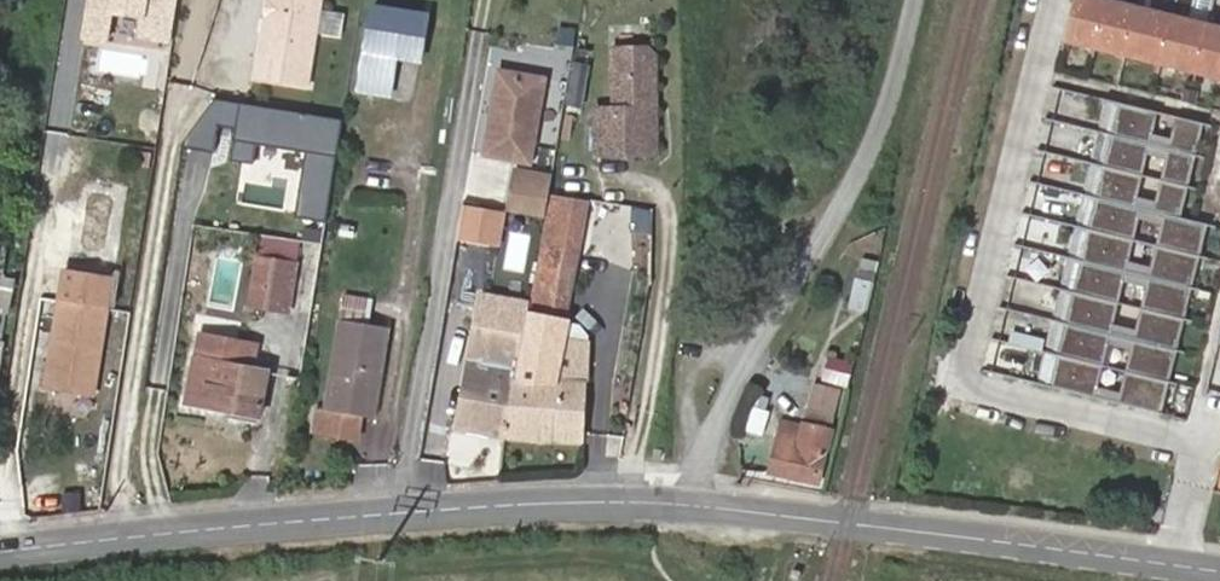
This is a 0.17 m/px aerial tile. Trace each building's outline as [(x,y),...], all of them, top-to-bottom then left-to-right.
[(271,4),(272,5),(275,9),(273,14),(268,20),(258,83),(309,92),(323,0),(271,0),(271,4)] [(1107,0),(1074,0),(1064,40),(1095,47),(1107,0)] [(1138,6),(1115,0),(1107,0),(1095,47),(1126,55),(1138,6)] [(1161,64),(1173,14),(1138,6),(1126,55),(1161,64)] [(1196,72),(1208,23),(1173,14),(1161,64),(1196,72)] [(376,18),(368,66),(396,71),(420,75),(429,28),(376,18)] [(1208,23),(1196,72),(1219,78),(1219,26),(1208,23)] [(598,154),(657,152),(656,106),(649,106),(649,95),(656,88),(655,54),(647,47),(612,48),(613,110),(597,110),(598,154)] [(396,71),(368,66),(362,104),(389,110),(396,71)] [(547,75),(501,67),(486,152),(532,160),(547,75)] [(1195,154),(1203,122),(1120,102),(1112,134),(1195,154)] [(1187,186),(1195,154),(1112,134),(1104,165),(1187,186)] [(308,191),(311,171),(273,165),(270,184),(308,191)] [(1179,217),(1187,186),(1104,165),(1097,197),(1179,217)] [(524,172),(517,207),(547,214),(551,189),(553,178),(524,172)] [(1199,255),(1207,224),(1194,221),(1179,217),(1097,197),(1089,228),(1199,255)] [(490,208),(473,205),(469,232),(486,235),(490,208)] [(1191,287),(1199,255),(1089,228),(1081,260),(1191,287)] [(298,270),(302,251),(266,245),(263,264),(298,270)] [(576,281),(581,253),(541,246),(536,273),(540,274),(576,281)] [(1183,318),(1191,287),(1081,260),(1074,291),(1183,318)] [(290,315),(298,270),(263,264),(260,263),(255,290),(274,293),(270,312),(290,315)] [(540,274),(531,314),(568,321),(576,281),(540,274)] [(94,401),(112,284),(66,276),(61,305),(56,344),(55,349),(62,351),(54,394),(94,401)] [(270,312),(274,293),(255,290),(252,308),(270,312)] [(1183,318),(1074,291),(1066,323),(1176,349),(1183,318)] [(372,325),(376,300),(346,295),(342,322),(372,325)] [(531,314),(521,359),(506,439),(586,444),(590,370),(591,346),(568,344),(572,322),(568,321),(531,314)] [(367,419),(377,420),(393,328),(372,325),(342,322),(328,412),(367,419)] [(1176,349),(1066,323),(1058,354),(1168,381),(1176,349)] [(251,371),(255,349),(202,339),(198,362),(251,371)] [(506,439),(521,359),(493,354),(489,373),(477,371),(470,369),(469,377),(460,430),(506,439)] [(822,354),(820,382),(849,384),(851,356),(822,354)] [(1160,413),(1168,381),(1058,354),(1051,386),(1160,413)] [(190,405),(262,418),(270,375),(251,371),(198,362),(190,405)] [(839,387),(811,380),(802,415),(829,422),(839,387)] [(328,412),(322,412),(319,433),(364,440),(367,419),(328,412)] [(785,418),(782,435),(774,470),(820,480),(832,429),(785,418)]
